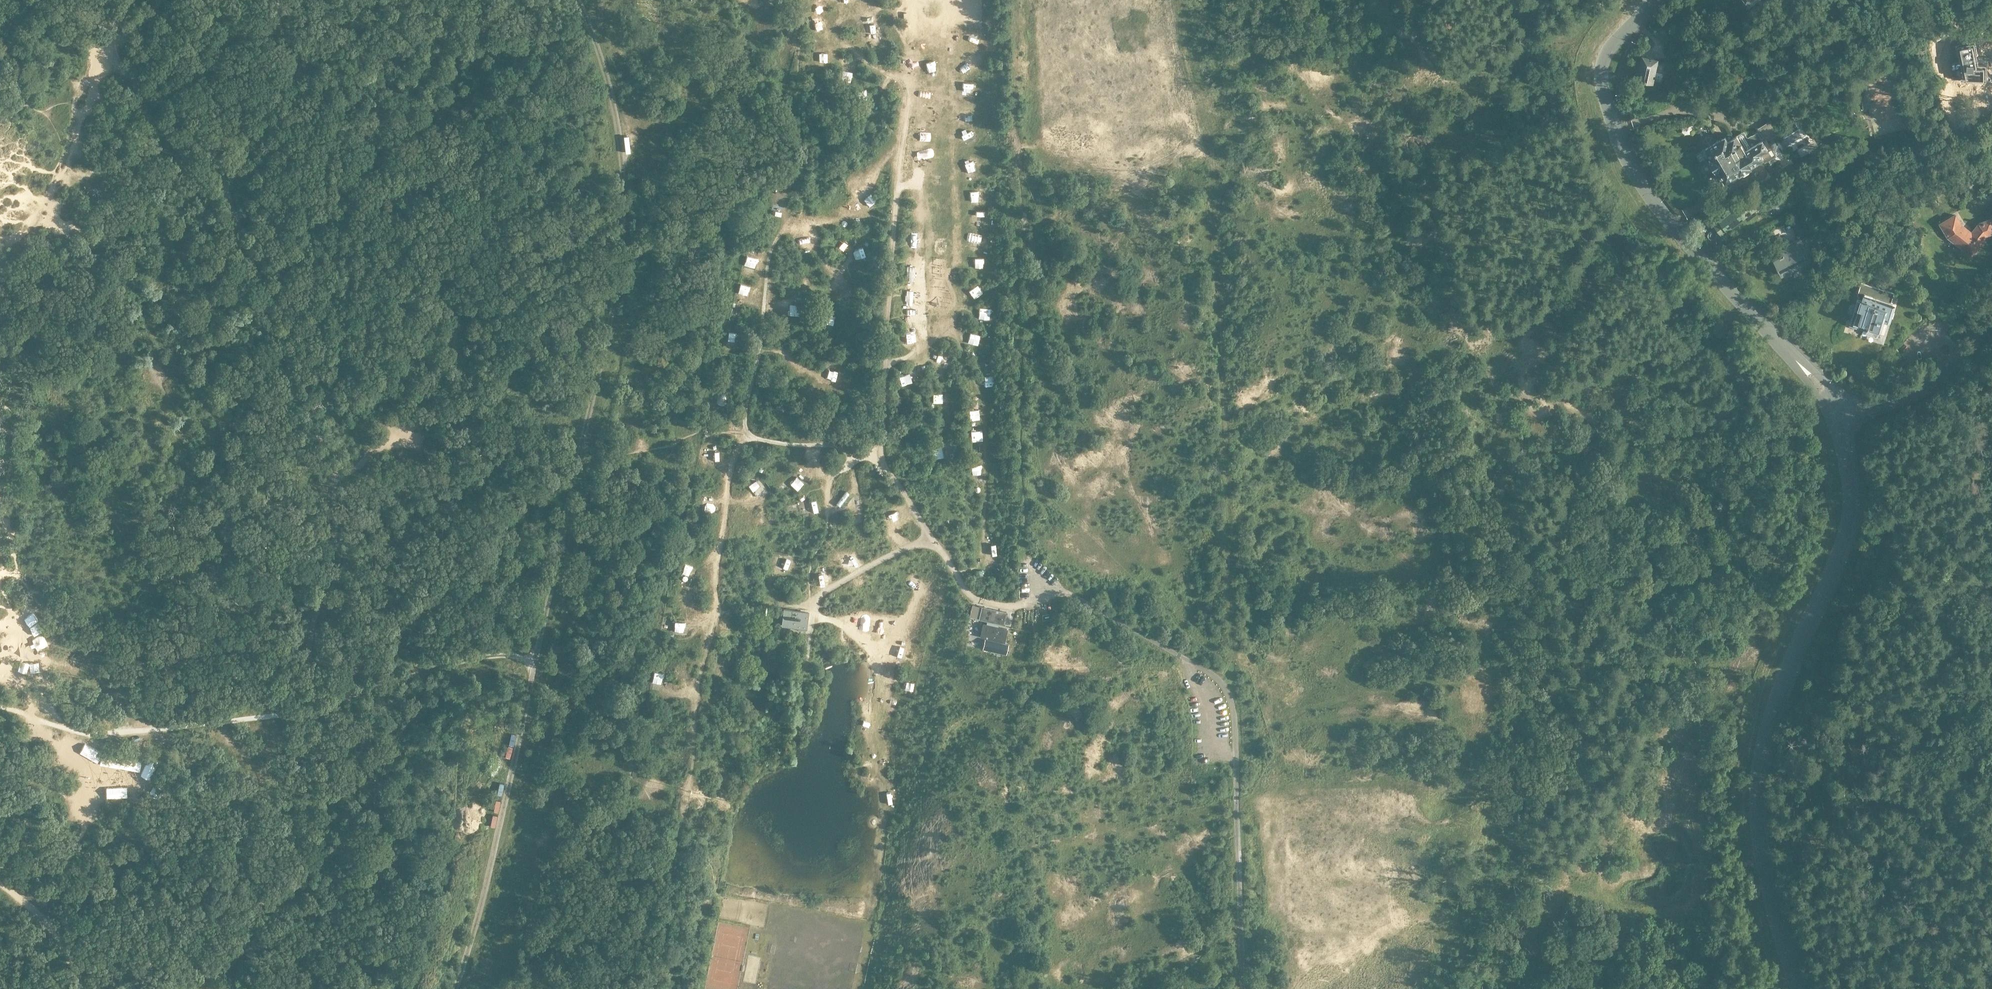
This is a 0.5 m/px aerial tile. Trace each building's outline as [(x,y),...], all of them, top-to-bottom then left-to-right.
[(816,31),(827,28),(824,16),(813,18),(816,31)] [(1961,62),(1951,62),(1951,78),(1984,78),(1984,65),(1987,65),(1987,57),(1976,57),(1972,42),(1958,45),(1961,62)] [(828,52),(820,52),(820,60),(828,60),(828,52)] [(1652,80),(1661,82),(1663,73),(1654,71),(1656,66),(1655,65),(1656,60),(1643,57),(1642,63),(1638,79),(1652,82),(1652,80)] [(927,61),(927,71),(936,71),(935,61),(927,61)] [(1777,116),(1758,128),(1765,141),(1785,129),(1786,124),(1780,122),(1777,116)] [(1730,147),(1712,157),(1710,159),(1716,170),(1718,169),(1719,170),(1719,169),(1737,158),(1736,156),(1742,152),(1746,150),(1745,149),(1750,146),(1747,140),(1749,139),(1748,137),(1747,138),(1744,131),(1737,135),(1737,134),(1734,136),(1738,144),(1731,149),(1730,147)] [(964,132),(964,141),(976,141),(976,132),(964,132)] [(1746,150),(1742,152),(1750,167),(1751,166),(1751,167),(1752,166),(1751,165),(1764,157),(1762,152),(1769,148),(1762,138),(1758,132),(1748,137),(1749,139),(1747,140),(1750,146),(1745,149),(1746,150)] [(1705,146),(1712,157),(1730,147),(1731,149),(1738,144),(1734,136),(1733,137),(1731,133),(1728,133),(1715,140),(1712,135),(1706,136),(1703,141),(1706,146),(1705,146)] [(1750,167),(1742,152),(1736,156),(1737,158),(1719,169),(1719,170),(1725,180),(1728,178),(1730,179),(1731,180),(1735,179),(1736,177),(1737,174),(1736,174),(1738,173),(1739,174),(1740,173),(1744,174),(1749,171),(1750,167),(1751,167),(1751,166),(1750,167)] [(979,189),(972,190),(974,200),(981,198),(979,189)] [(865,197),(869,205),(877,201),(873,193),(865,197)] [(1764,214),(1768,221),(1780,214),(1777,207),(1764,214)] [(1972,254),(1987,234),(1991,232),(1991,221),(1991,218),(1979,223),(1973,231),(1963,223),(1956,214),(1942,225),(1954,240),(1972,254)] [(1804,218),(1793,224),(1799,234),(1810,228),(1804,218)] [(984,243),(986,233),(973,231),(972,241),(984,243)] [(1782,254),(1773,259),(1781,275),(1808,261),(1803,253),(1807,250),(1801,238),(1779,249),(1782,254)] [(853,250),(856,259),(866,256),(863,246),(853,250)] [(975,257),(975,267),(984,266),(984,257),(975,257)] [(1858,307),(1853,323),(1869,328),(1868,331),(1878,334),(1883,316),(1888,317),(1893,302),(1892,301),(1894,292),(1861,282),(1857,295),(1859,295),(1859,297),(1858,297),(1855,306),(1858,307)] [(741,283),(738,293),(748,296),(751,286),(741,283)] [(907,293),(917,293),(917,283),(907,283),(907,293)] [(978,284),(969,289),(974,297),(983,292),(978,284)] [(790,303),(790,313),(800,313),(800,303),(790,303)] [(834,319),(837,307),(830,305),(827,316),(834,319)] [(979,306),(978,316),(989,318),(991,308),(979,306)] [(978,344),(980,333),(970,331),(968,342),(978,344)] [(1891,342),(1897,349),(1901,345),(1900,344),(1895,338),(1891,342)] [(836,380),(838,370),(828,368),(826,378),(836,380)] [(911,373),(900,374),(901,384),(912,383),(911,373)] [(993,374),(985,374),(985,384),(993,384),(993,374)] [(717,389),(715,399),(724,400),(726,390),(717,389)] [(979,404),(970,404),(970,414),(979,414),(979,404)] [(972,430),(972,438),(982,438),(982,430),(972,430)] [(972,467),(973,476),(982,475),(981,466),(972,467)] [(807,472),(789,479),(793,488),(811,481),(807,472)] [(836,504),(843,509),(852,496),(845,491),(836,504)] [(817,500),(808,502),(810,512),(819,510),(817,500)] [(689,574),(692,565),(685,562),(682,572),(689,574)] [(978,618),(1004,624),(1007,611),(981,605),(978,618)] [(782,625),(807,629),(809,611),(797,610),(784,608),(782,625)] [(675,620),(675,630),(684,630),(685,621),(675,620)] [(982,648),(999,652),(1001,641),(1005,642),(1008,628),(983,622),(980,636),(984,637),(982,648)] [(653,681),(663,682),(664,672),(654,671),(653,681)] [(907,681),(905,689),(912,691),(915,683),(907,681)]
